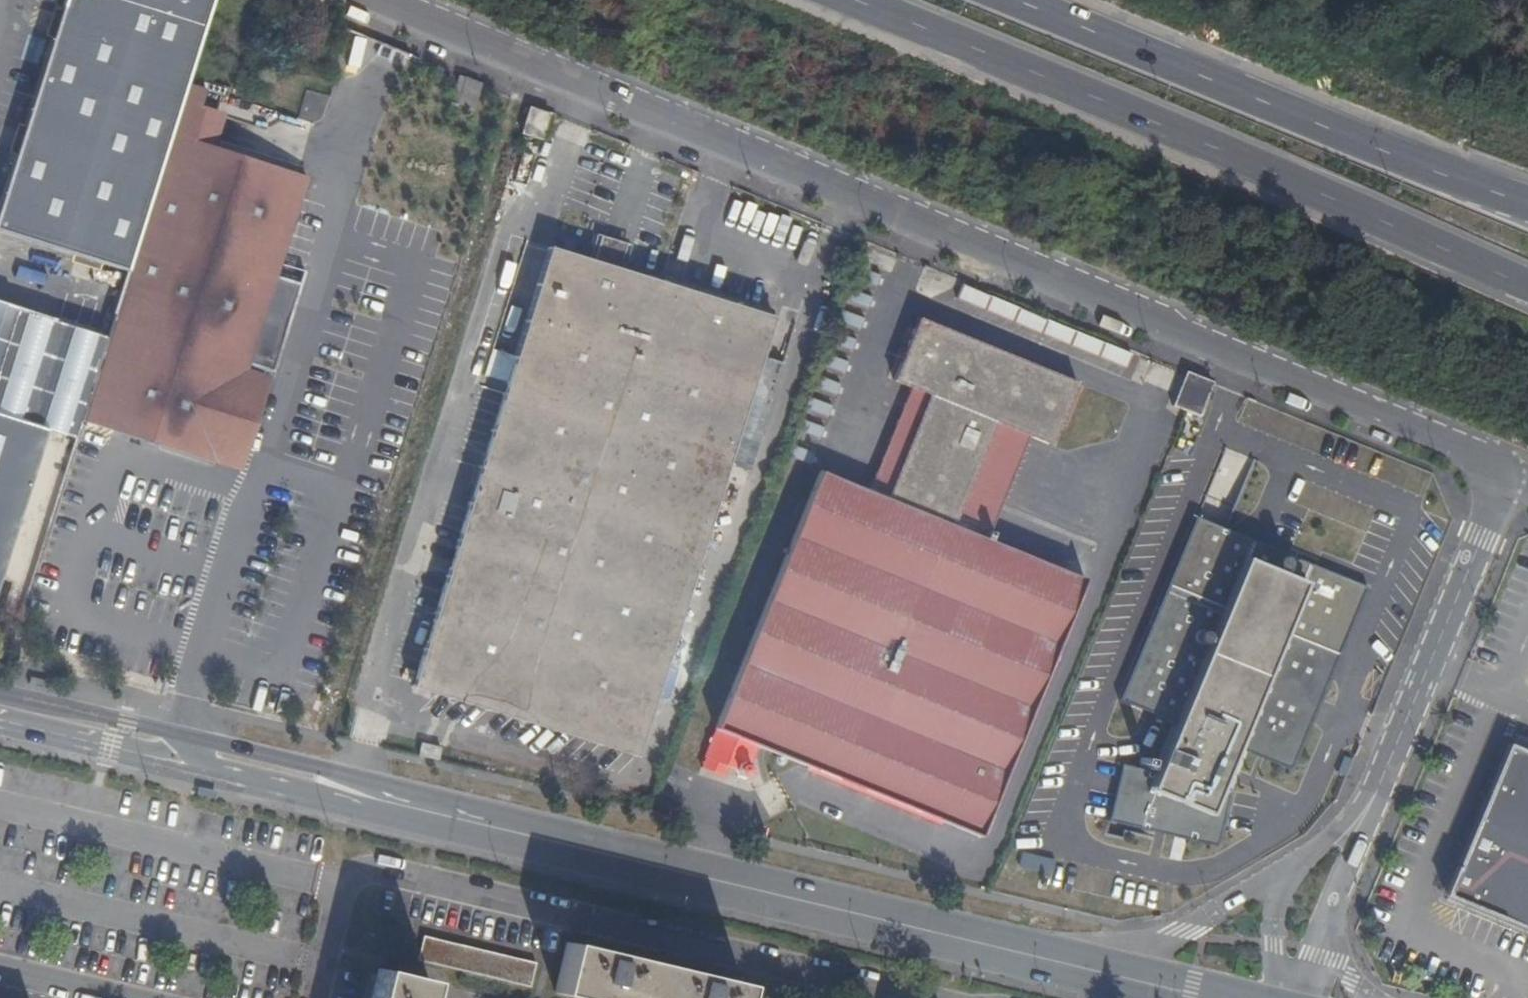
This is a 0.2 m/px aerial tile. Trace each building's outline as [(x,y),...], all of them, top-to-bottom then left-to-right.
[(0,195),(0,230),(127,271),(159,172),(182,100),(187,84),(214,0),(63,0),(0,195)] [(484,84),(470,78),(463,100),(478,105),(484,84)] [(81,420),(215,462),(245,370),(246,365),(273,373),(300,286),(274,278),(306,177),(207,145),(218,111),(200,106),(205,90),(187,84),(182,100),(159,172),(127,271),(107,337),(81,420)] [(299,116),(319,121),(326,96),(306,91),(299,116)] [(552,114),(530,107),(521,134),(542,141),(552,114)] [(602,234),(593,261),(615,268),(625,242),(602,234)] [(634,754),(772,318),(615,268),(593,261),(549,247),(409,683),(634,754)] [(75,437),(81,420),(107,337),(0,303),(0,412),(75,437)] [(913,387),(868,494),(814,472),(725,693),(743,700),(749,702),(754,703),(757,712),(764,715),(771,712),(772,713),(775,705),(772,700),(780,682),(1004,773),(1082,580),(987,540),(987,537),(981,536),(981,539),(966,533),(950,527),(994,420),(1011,427),(1047,443),(1047,444),(1051,445),(1074,389),(1077,382),(1072,382),(918,320),(913,332),(893,380),(913,387)] [(245,370),(215,462),(240,470),(270,378),(245,370)] [(1170,407),(1184,413),(1199,377),(1186,372),(1170,407)] [(1198,418),(1213,383),(1199,377),(1184,413),(1198,418)] [(966,533),(1011,427),(994,420),(950,527),(966,533)] [(45,435),(0,421),(0,574),(45,435)] [(1287,769),(1362,589),(1197,518),(1118,702),(1173,725),(1155,774),(1144,771),(1145,759),(1137,757),(1134,769),(1120,765),(1108,819),(1218,847),(1230,792),(1219,788),(1234,747),(1287,769)] [(7,604),(21,608),(29,583),(14,579),(7,604)] [(50,681),(31,676),(30,680),(29,683),(48,688),(50,681)] [(722,702),(740,710),(745,712),(749,702),(743,700),(725,693),(722,702)] [(418,743),(416,755),(434,760),(437,747),(418,743)] [(1505,747),(1443,898),(1527,933),(1527,757),(1505,747)] [(218,791),(199,787),(197,795),(216,799),(218,791)] [(422,937),(422,939),(454,954),(457,945),(422,937)] [(454,954),(422,939),(417,961),(505,981),(506,979),(454,954)] [(742,986),(566,943),(554,993),(574,997),(739,997),(742,986)] [(514,959),(457,945),(454,954),(506,979),(514,959)] [(506,979),(505,981),(528,987),(533,963),(514,959),(506,979)] [(375,977),(412,994),(420,997),(423,997),(427,982),(377,970),(375,977)] [(371,997),(420,997),(412,994),(375,977),(371,997)]
